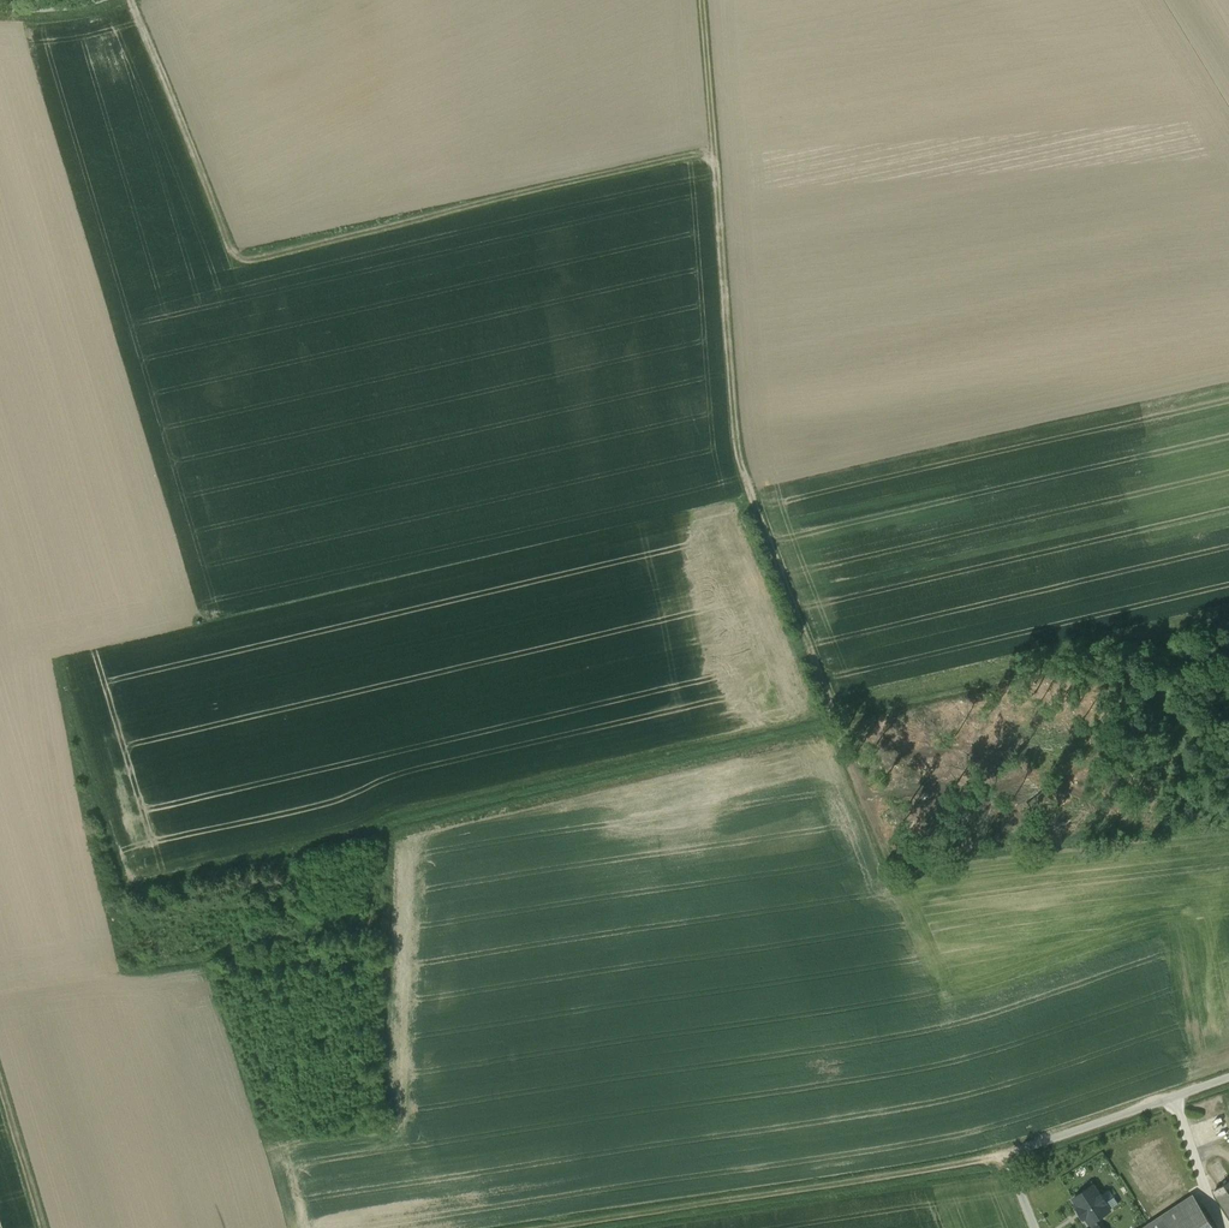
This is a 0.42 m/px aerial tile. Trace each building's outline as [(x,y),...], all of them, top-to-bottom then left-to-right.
[(1212,1192),(1228,1218),(1228,1180),(1212,1192)] [(1112,1210),(1095,1183),(1072,1198),(1077,1207),(1076,1208),(1084,1220),(1085,1219),(1090,1225),(1112,1210)] [(1133,1227),(1215,1227),(1190,1189),(1133,1227)]
